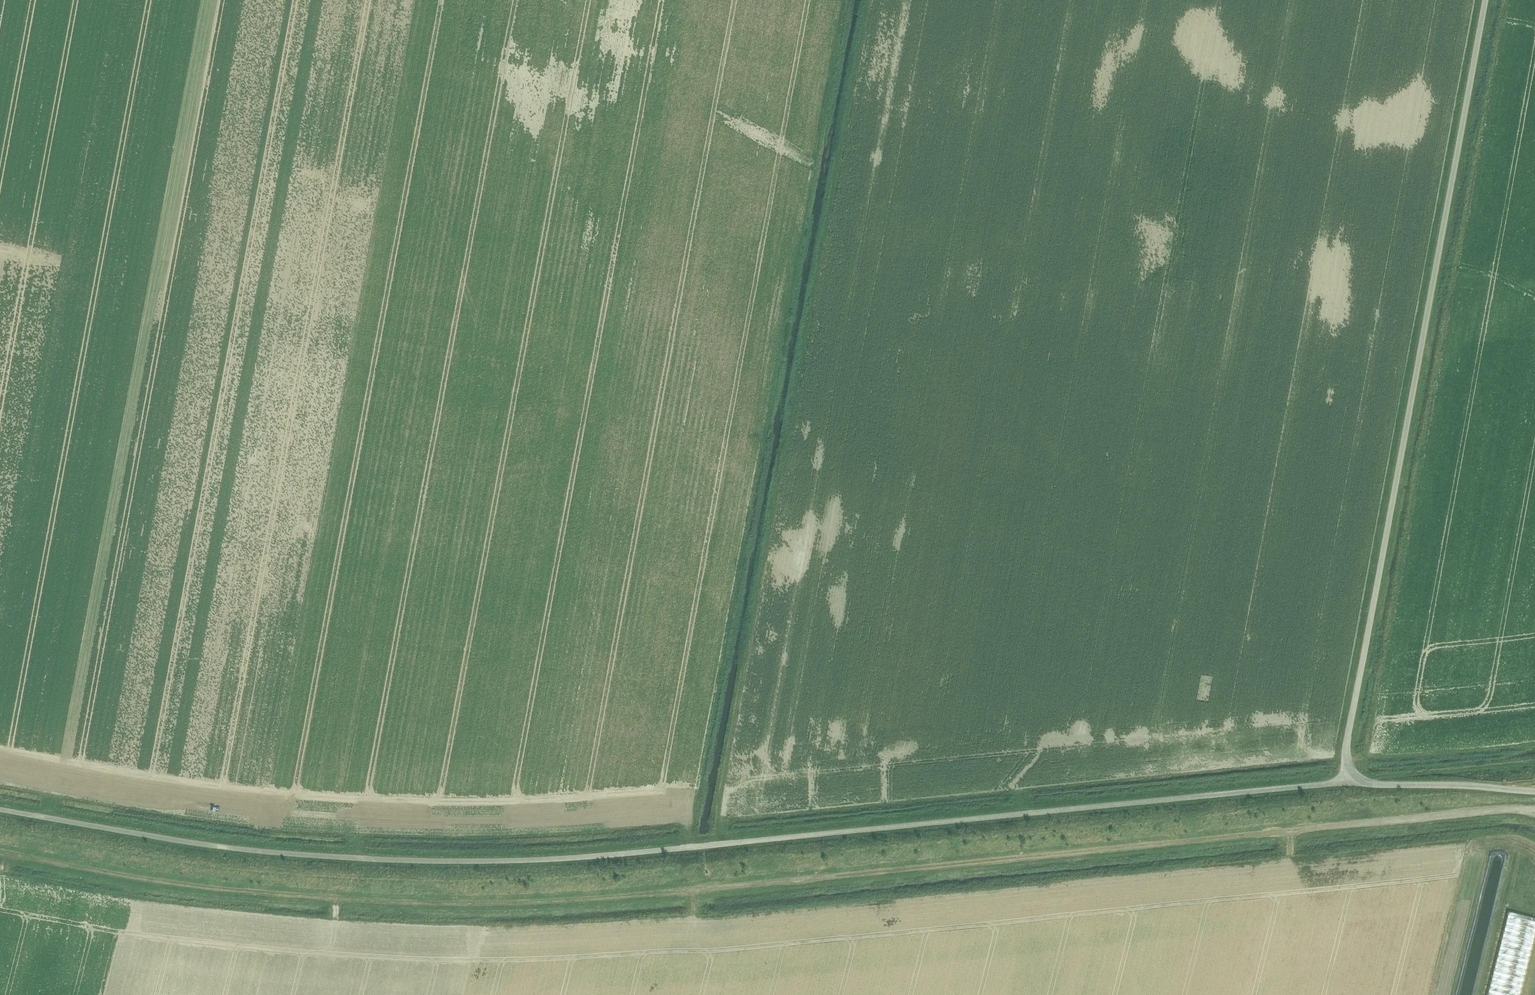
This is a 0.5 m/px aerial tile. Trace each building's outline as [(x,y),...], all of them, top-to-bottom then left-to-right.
[(1488,994),(1519,994),(1534,934),(1534,918),(1509,912),(1488,994)]
